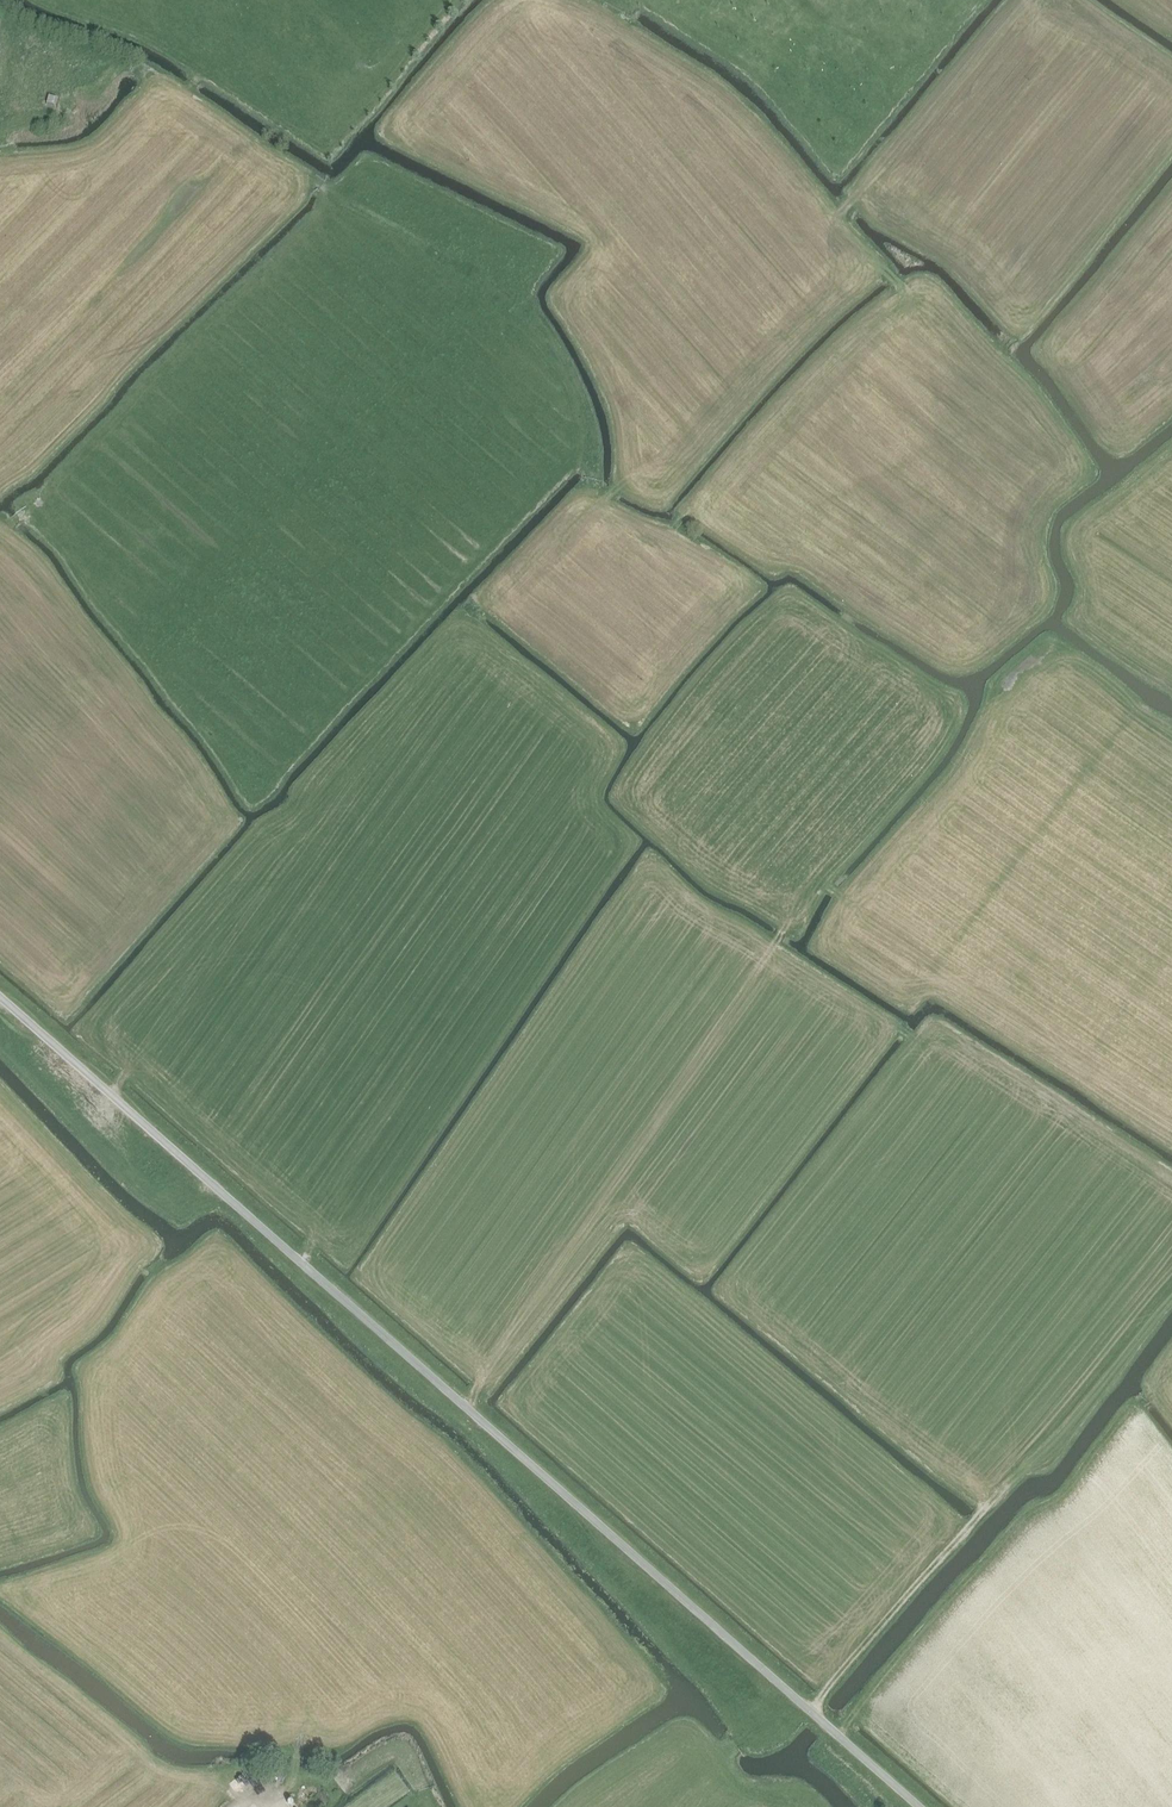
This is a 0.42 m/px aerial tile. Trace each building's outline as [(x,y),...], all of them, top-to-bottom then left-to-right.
[(50,94),(49,103),(57,104),(59,95),(50,94)]
